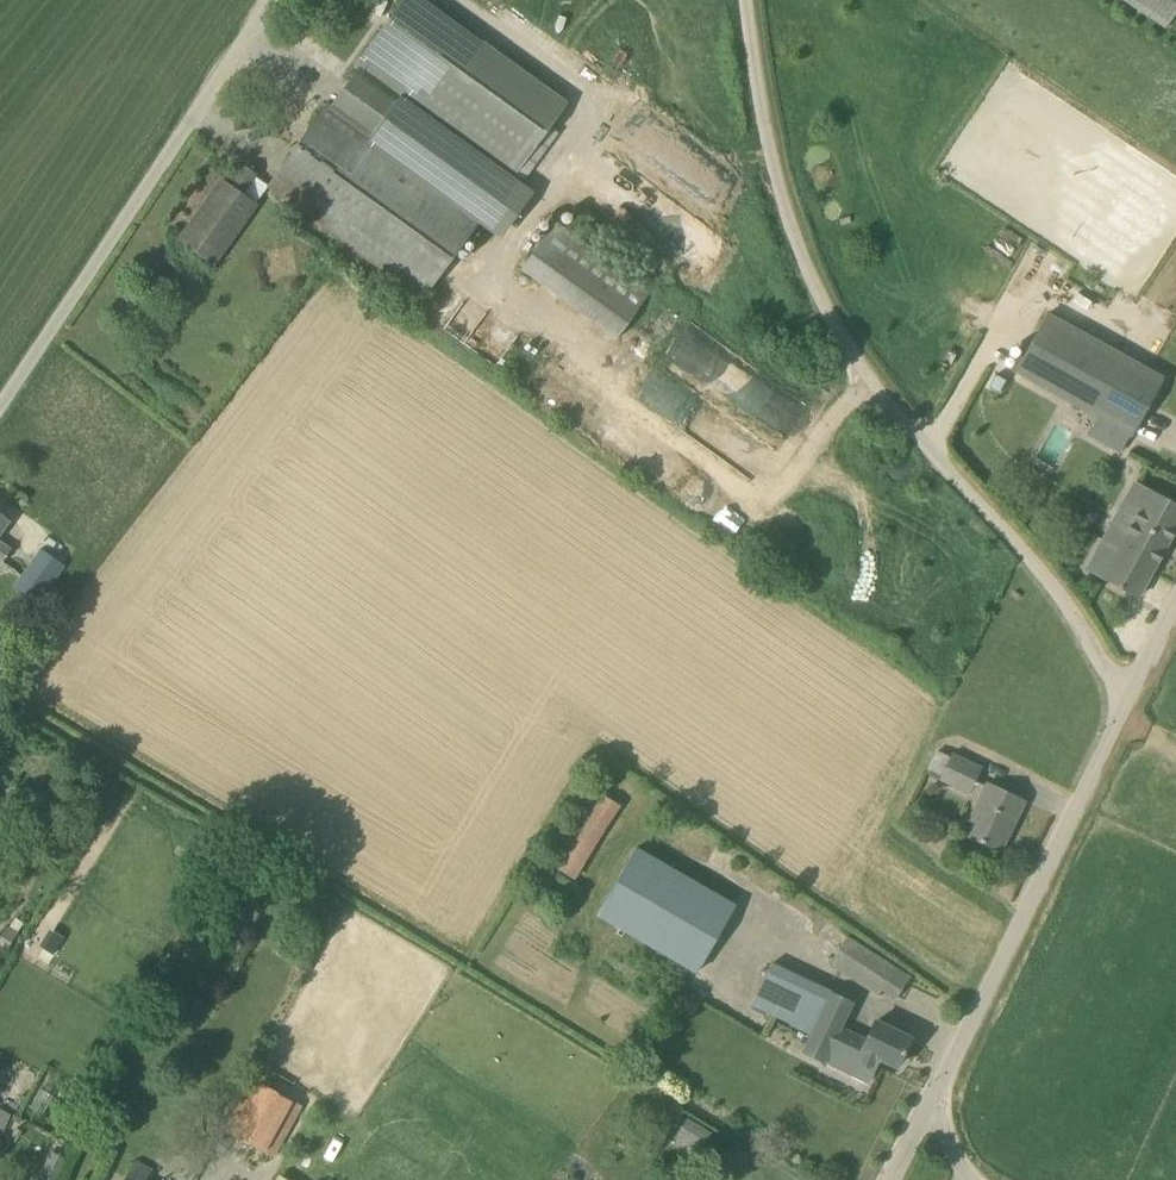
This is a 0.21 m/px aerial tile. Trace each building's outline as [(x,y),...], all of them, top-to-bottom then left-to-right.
[(424,0),(403,0),(355,68),(358,70),(330,109),(326,106),(269,186),(423,298),(481,217),(370,137),(398,99),(511,180),(566,103),(424,0)] [(1165,28),(1175,10),(1175,0),(1121,0),(1165,28)] [(242,196),(256,175),(242,165),(227,186),(221,181),(179,240),(213,264),(255,205),(242,196)] [(616,340),(636,312),(650,292),(554,223),(520,270),(616,340)] [(1089,434),(1107,444),(1120,451),(1130,435),(1131,436),(1164,378),(1080,332),(1046,313),(1014,372),(1048,390),(1098,417),(1089,434)] [(1175,528),(1175,506),(1135,483),(1103,541),(1118,549),(1102,578),(1138,598),(1175,528)] [(9,520),(0,514),(0,533),(9,520)] [(11,550),(0,542),(0,561),(2,563),(11,550)] [(45,593),(64,566),(39,549),(21,576),(34,585),(45,593)] [(45,593),(34,585),(26,598),(36,606),(45,593)] [(982,768),(952,754),(939,779),(969,794),(970,793),(981,799),(964,834),(1000,851),(1023,801),(988,784),(987,786),(975,781),(982,768)] [(575,879),(621,805),(593,788),(548,862),(575,879)] [(594,916),(696,973),(736,901),(634,844),(594,916)] [(227,918),(216,937),(238,949),(249,930),(245,928),(231,920),(227,918)] [(877,993),(880,988),(894,965),(847,936),(829,964),(877,993)] [(866,1040),(841,1028),(853,1002),(772,964),(752,1005),(791,1024),(791,1025),(811,1034),(802,1053),(824,1063),(824,1062),(851,1075),(859,1058),(876,1066),(879,1058),(897,1066),(910,1039),(875,1022),(866,1040)] [(273,1158),(301,1107),(252,1080),(224,1130),(273,1158)] [(686,1114),(675,1137),(700,1149),(711,1126),(686,1114)] [(40,1179),(61,1179),(65,1153),(45,1150),(40,1179)]
